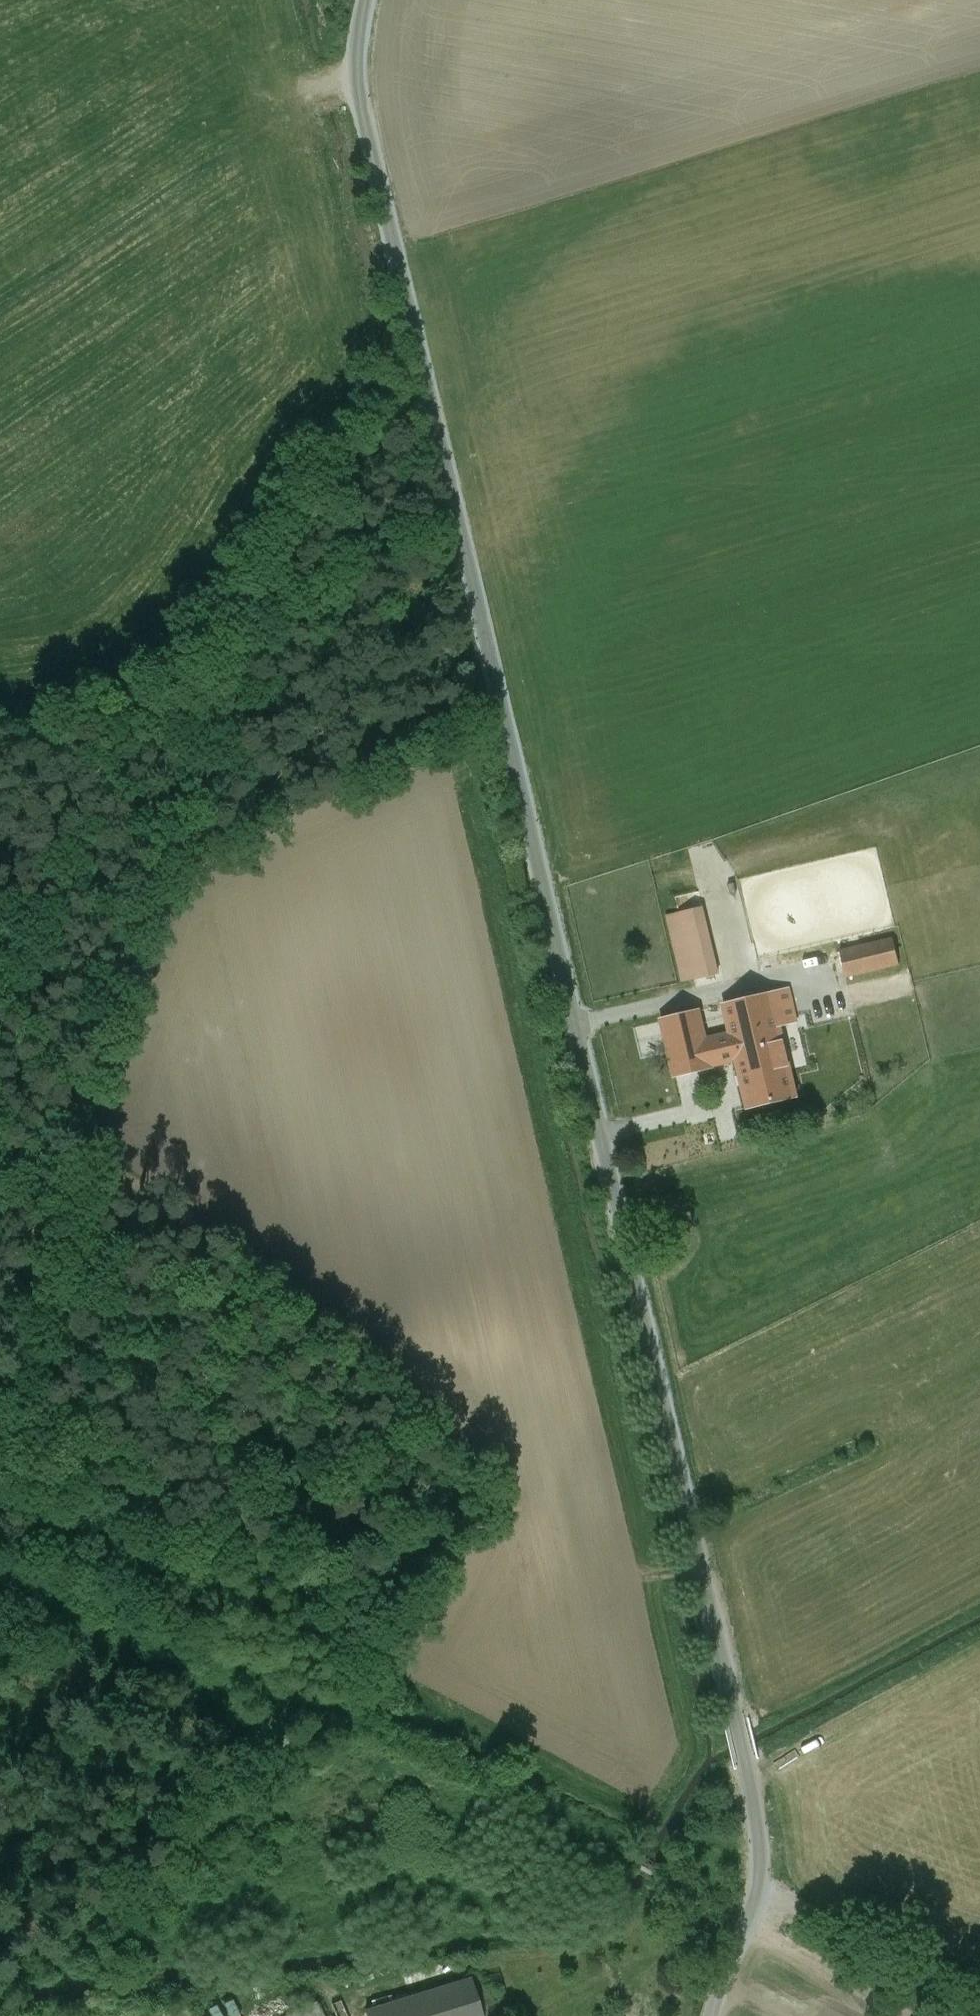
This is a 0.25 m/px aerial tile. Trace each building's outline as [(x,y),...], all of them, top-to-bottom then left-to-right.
[(771,851),(732,861),(738,886),(777,876),(774,862),(771,851)] [(700,908),(666,916),(682,982),(716,973),(700,908)] [(892,939),(841,952),(847,977),(899,964),(892,939)] [(786,992),(724,1006),(731,1035),(776,1024),(793,1020),(786,992)] [(697,1013),(662,1022),(675,1075),(711,1067),(710,1065),(704,1041),(697,1013)] [(731,1035),(704,1041),(710,1065),(736,1058),(747,1107),(793,1096),(776,1024),(731,1035)] [(365,2012),(367,2015),(483,2015),(471,1979),(365,2012)] [(202,2015),(233,2015),(228,2004),(201,2015),(202,2015)] [(293,2015),(324,2015),(318,2004),(293,2015)]
